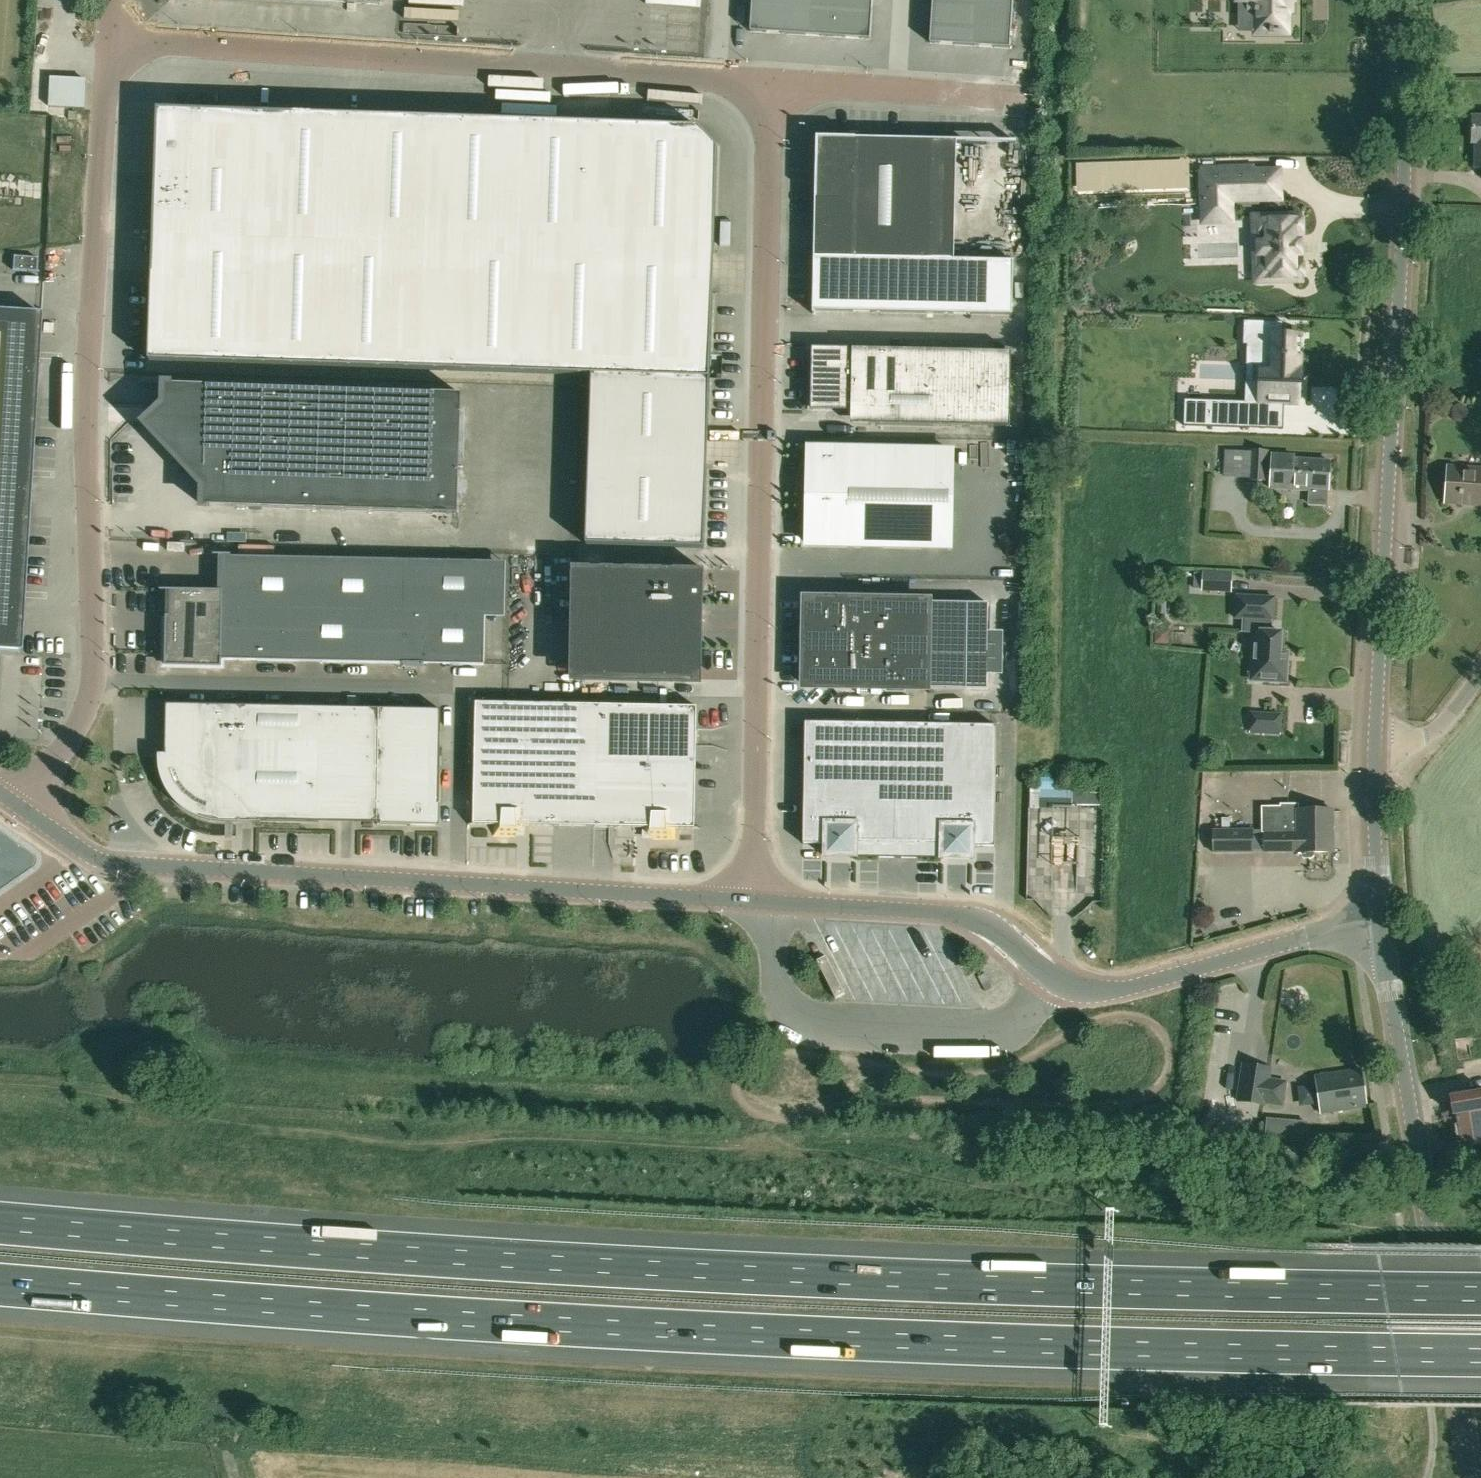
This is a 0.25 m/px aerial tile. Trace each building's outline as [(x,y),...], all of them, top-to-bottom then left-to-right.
[(750,31),(869,39),(872,0),(752,0),(750,31)] [(930,43),(1009,48),(1012,0),(933,0),(930,43)] [(1255,0),(1255,14),(1257,14),(1257,31),(1270,31),(1270,33),(1274,33),(1274,31),(1287,32),(1287,9),(1292,9),(1292,0),(1255,0)] [(85,108),(86,78),(50,76),(49,107),(85,108)] [(593,375),(710,379),(710,378),(711,354),(713,292),(714,252),(714,247),(718,147),(698,126),(615,123),(608,123),(584,122),(493,119),(469,118),(462,118),(337,114),(333,114),(292,112),(157,109),(150,360),(506,372),(593,375)] [(1472,117),(1472,142),(1475,142),(1475,167),(1480,167),(1480,117),(1472,117)] [(1012,314),(1013,261),(954,259),(956,140),(816,136),(813,310),(1012,314)] [(1253,171),(1201,173),(1203,222),(1231,221),(1230,196),(1254,195),(1253,171)] [(1301,214),(1258,216),(1260,282),(1303,280),(1302,260),(1294,260),(1294,235),(1302,235),(1301,214)] [(40,312),(0,310),(0,649),(19,650),(40,312)] [(1257,337),(1256,365),(1277,367),(1275,402),(1319,405),(1322,359),(1307,359),(1308,340),(1257,337)] [(851,411),(852,411),(852,424),(870,424),(1010,427),(1011,352),(812,347),(810,410),(851,411)] [(587,544),(704,549),(710,379),(593,375),(587,544)] [(457,514),(461,394),(173,385),(174,381),(161,380),(160,404),(140,423),(200,488),(200,510),(211,510),(211,505),(457,514)] [(1251,426),(1251,403),(1251,401),(1184,399),(1183,425),(1252,428),(1252,427),(1251,426)] [(949,546),(951,451),(810,448),(808,542),(949,546)] [(1248,479),(1267,480),(1269,449),(1250,448),(1248,479)] [(1328,488),(1330,460),(1294,458),(1294,454),(1273,453),(1270,487),(1310,490),(1310,487),(1328,488)] [(1448,465),(1445,503),(1480,505),(1480,468),(1448,465)] [(228,532),(228,542),(246,542),(247,533),(228,532)] [(484,664),(485,614),(486,561),(406,559),(232,556),(232,554),(223,554),(222,590),(169,589),(167,663),(206,664),(206,661),(220,661),(220,664),(222,664),(222,660),(402,663),(402,664),(404,664),(404,663),(422,663),(422,664),(424,664),(424,663),(484,664)] [(577,567),(575,677),(695,679),(699,679),(700,659),(697,659),(698,599),(703,599),(704,569),(577,567)] [(1218,571),(1203,571),(1202,589),(1217,589),(1218,571)] [(1242,632),(1252,633),(1250,663),(1263,664),(1263,683),(1288,684),(1290,652),(1282,652),(1283,630),(1271,629),(1272,621),(1275,621),(1276,596),(1234,594),(1233,620),(1242,620),(1242,632)] [(806,600),(805,685),(926,687),(967,688),(986,688),(988,603),(968,602),(927,601),(806,600)] [(1169,643),(1170,636),(1165,629),(1156,628),(1155,643),(1169,643)] [(476,702),(473,824),(493,824),(493,836),(514,836),(526,826),(594,827),(596,705),(476,702)] [(438,824),(440,709),(166,704),(165,754),(159,754),(158,757),(158,760),(158,764),(159,767),(159,770),(160,773),(161,776),(162,779),(163,782),(164,784),(165,787),(167,790),(168,792),(170,795),(172,797),(174,800),(179,804),(181,806),(186,810),(189,811),(194,814),(197,815),(203,817),(206,818),(209,818),(212,819),(218,819),(221,819),(319,821),(438,824)] [(596,705),(594,827),(643,828),(653,839),(675,839),(675,828),(695,828),(697,706),(596,705)] [(1281,713),(1251,712),(1250,734),(1280,735),(1281,713)] [(805,722),(803,844),(825,844),(824,856),(856,857),(899,857),(899,845),(901,723),(805,722)] [(899,845),(899,857),(941,858),(973,859),(973,846),(995,847),(997,725),(901,723),(899,845)] [(1037,901),(1053,919),(1063,919),(1075,920),(1085,911),(1094,902),(1102,901),(1103,794),(1073,794),(1073,792),(1057,792),(1056,778),(1041,778),(1041,786),(1030,786),(1028,901),(1037,901)] [(1298,809),(1298,803),(1281,804),(1281,806),(1264,806),(1265,851),(1297,851),(1301,851),(1301,854),(1304,858),(1312,857),(1315,855),(1315,851),(1334,851),(1333,809),(1298,809)] [(1212,853),(1253,852),(1253,828),(1212,828),(1212,853)] [(1282,1107),(1286,1081),(1270,1078),(1271,1067),(1243,1063),(1238,1100),(1282,1107)] [(1321,1113),(1367,1106),(1361,1068),(1315,1075),(1321,1113)] [(1480,1142),(1480,1090),(1451,1095),(1460,1146),(1480,1142)] [(1358,1125),(1377,1124),(1377,1115),(1357,1116),(1358,1125)] [(1288,1120),(1268,1118),(1266,1134),(1287,1136),(1288,1120)]
